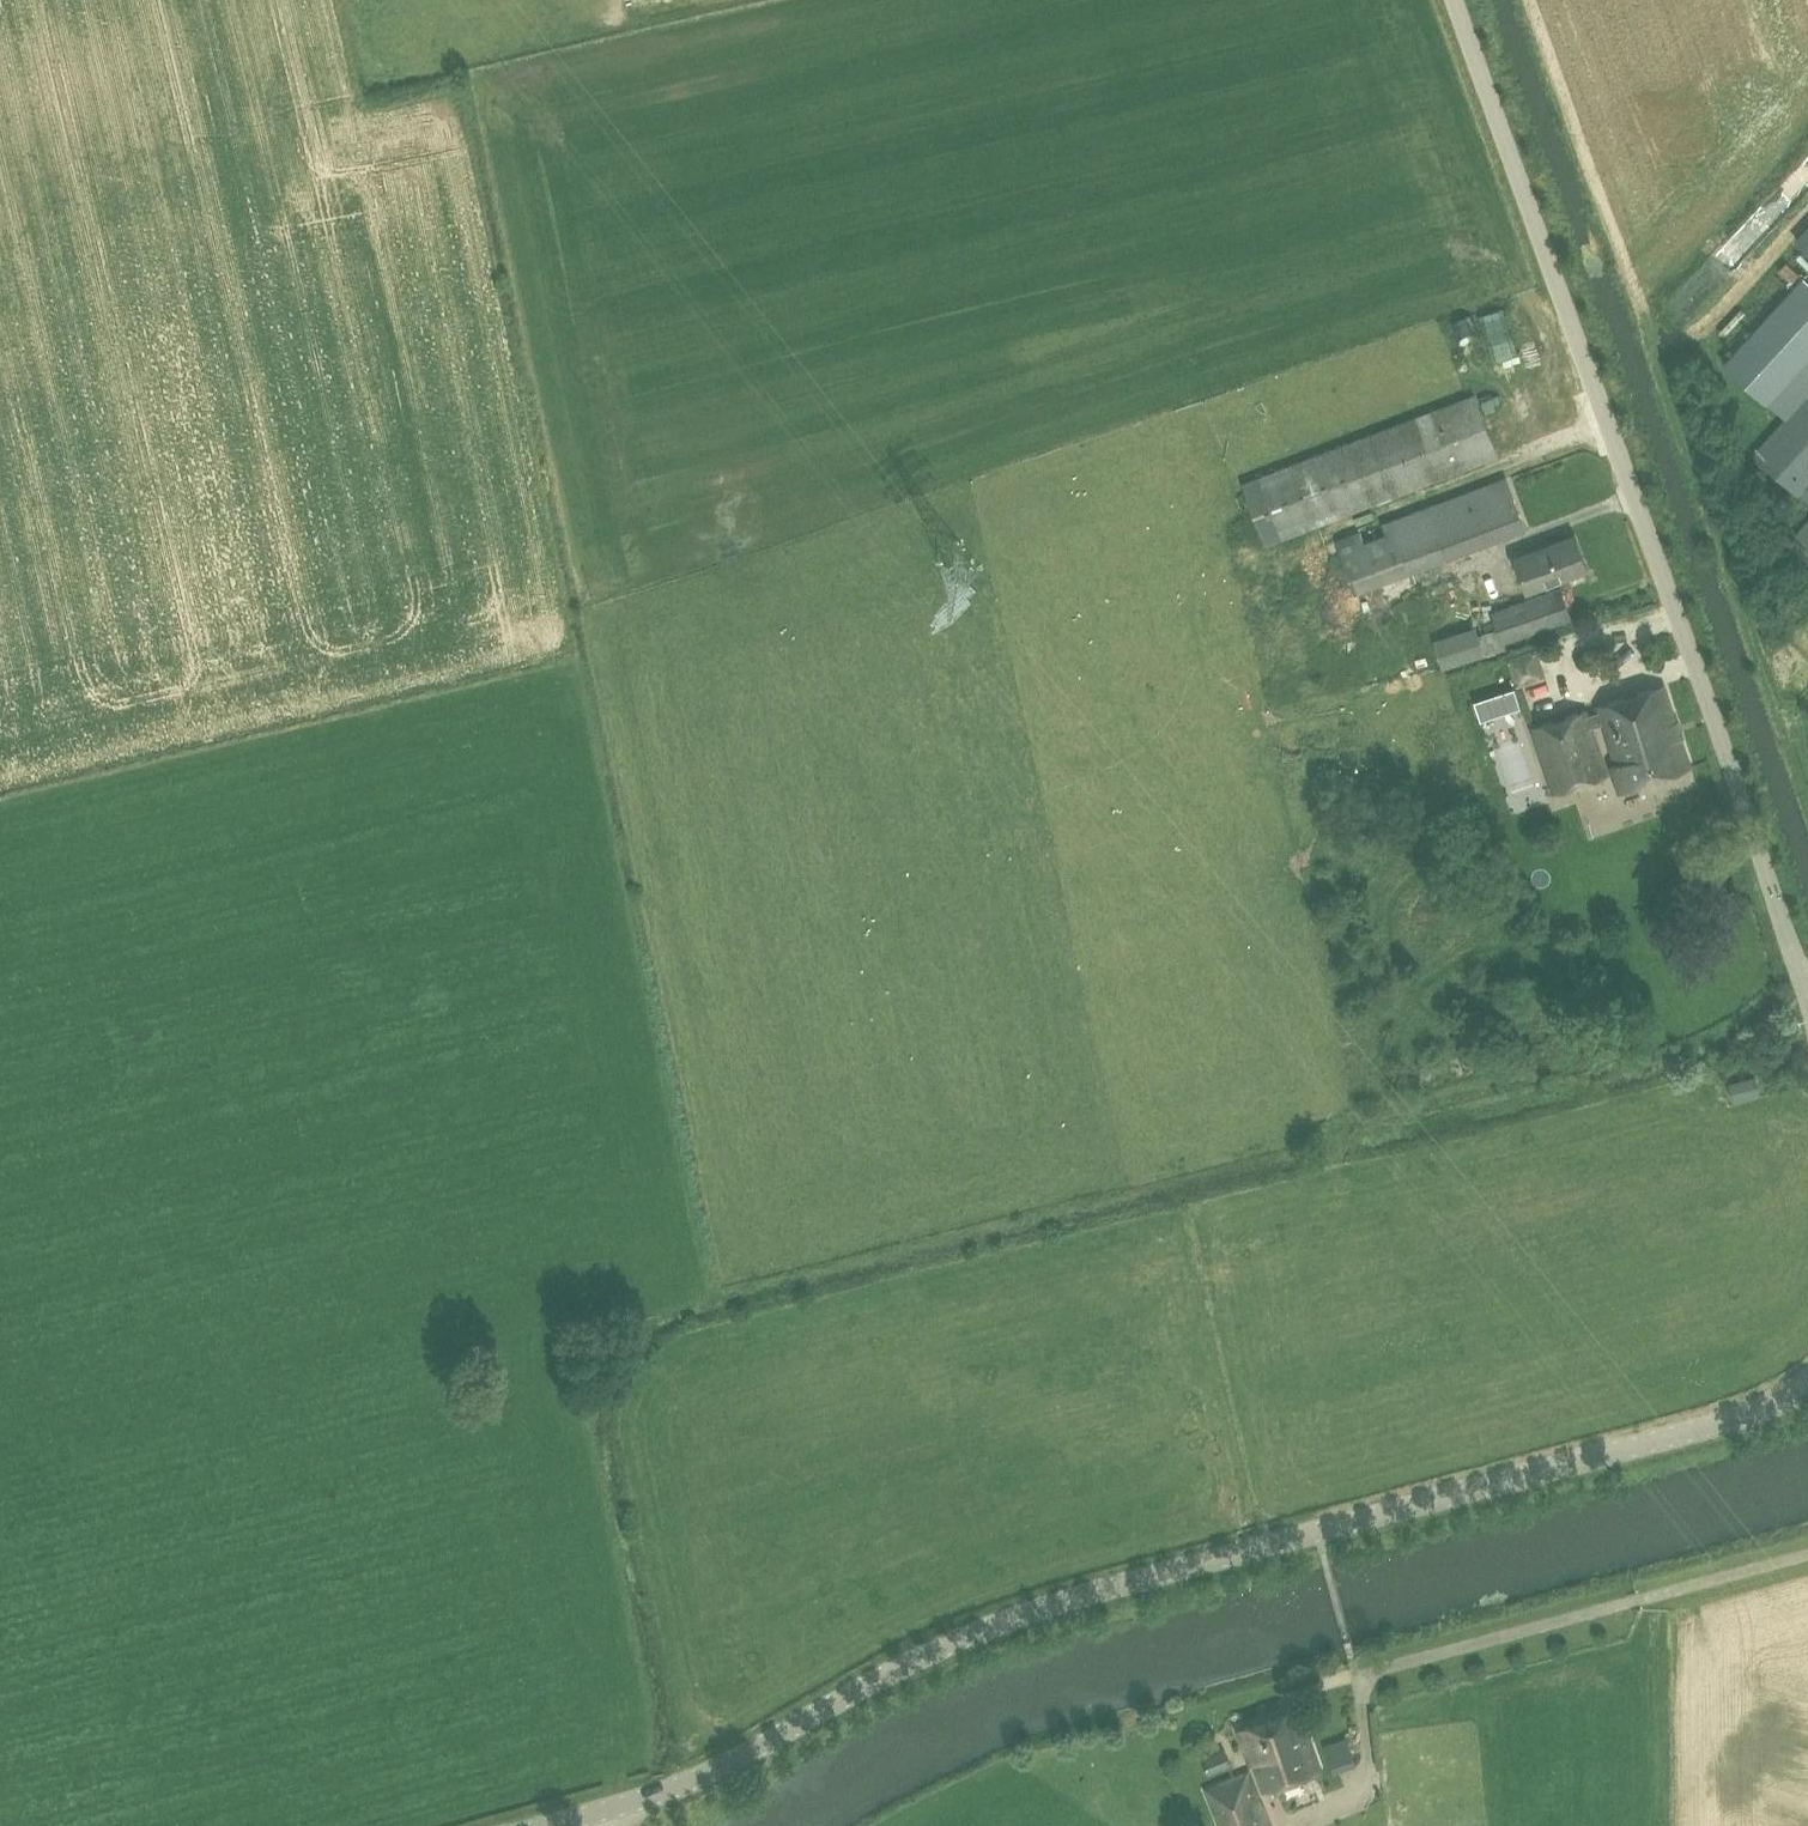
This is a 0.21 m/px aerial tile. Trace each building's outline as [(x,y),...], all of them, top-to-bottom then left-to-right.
[(1795,239),(1807,251),(1807,226),(1795,239)] [(1807,486),(1807,280),(1803,275),(1721,362),(1784,417),(1753,453),(1799,496),(1800,495),(1807,486)] [(1244,482),(1266,545),(1499,456),(1474,394),(1244,482)] [(1506,477),(1337,540),(1354,591),(1527,528),(1506,477)] [(1794,534),(1807,546),(1807,519),(1794,534)] [(1586,568),(1574,536),(1515,558),(1526,590),(1586,568)] [(1492,611),(1497,627),(1503,643),(1504,643),(1572,619),(1569,611),(1562,586),(1492,611)] [(1521,666),(1526,691),(1556,684),(1551,660),(1521,666)] [(1664,685),(1599,706),(1625,790),(1691,770),(1664,685)] [(1588,709),(1531,727),(1551,794),(1610,776),(1588,709)] [(1510,759),(1524,799),(1545,792),(1531,751),(1510,759)] [(1728,1082),(1733,1099),(1761,1093),(1755,1075),(1728,1082)] [(1297,1709),(1241,1730),(1264,1792),(1320,1771),(1297,1709)] [(1210,1773),(1230,1765),(1224,1750),(1203,1758),(1210,1773)] [(1218,1825),(1272,1825),(1248,1769),(1203,1788),(1218,1825)]
